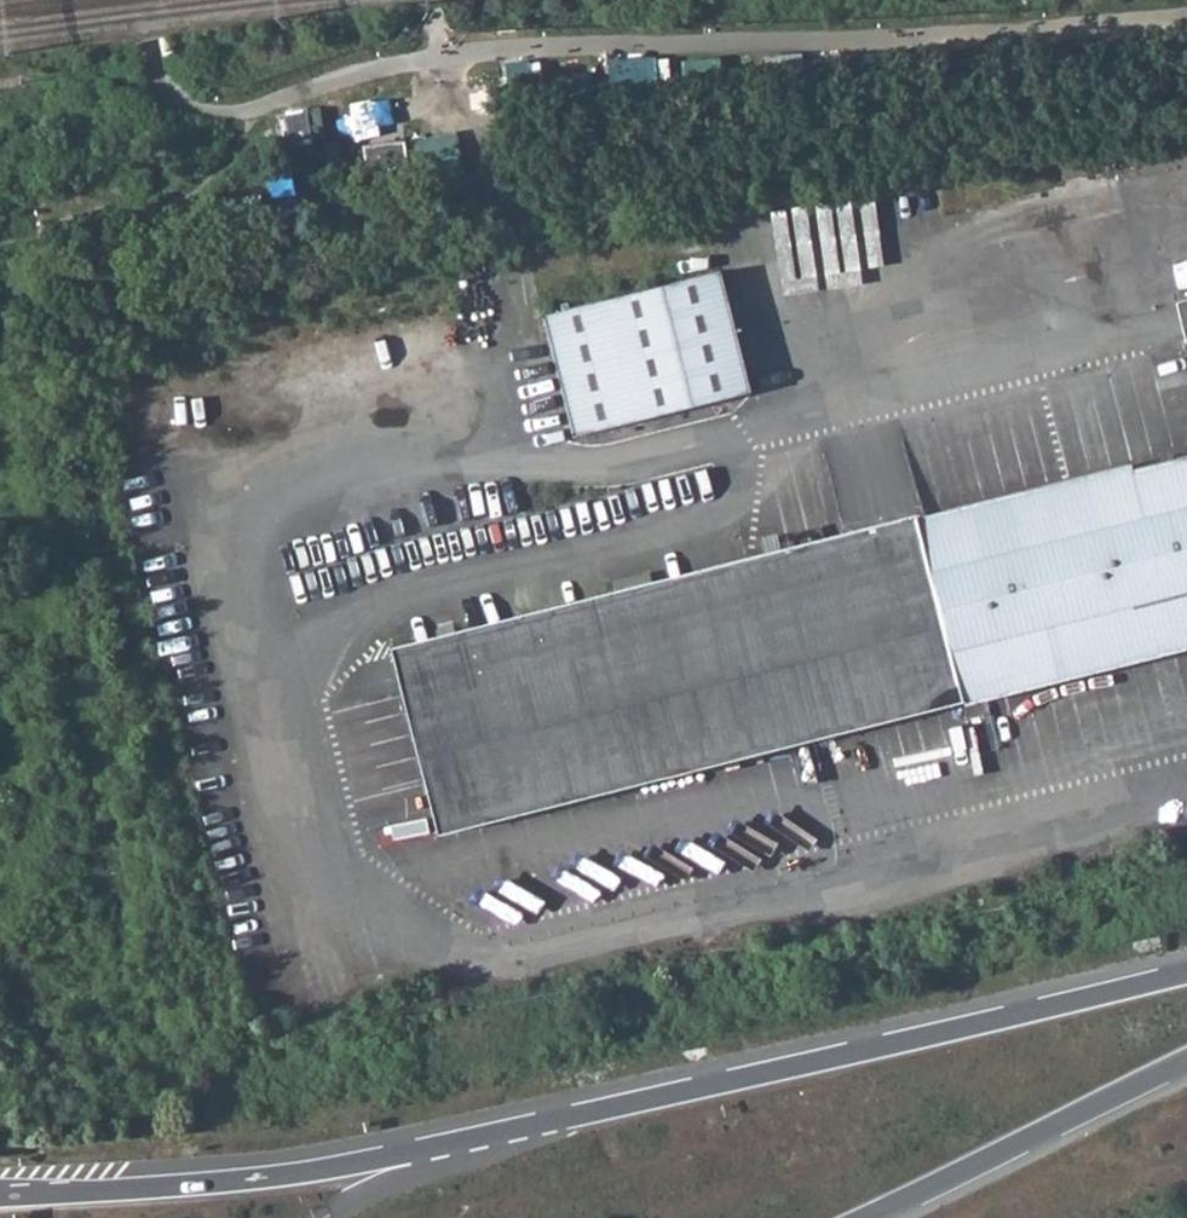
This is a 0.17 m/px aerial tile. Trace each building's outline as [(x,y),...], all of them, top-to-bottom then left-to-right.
[(361,149),(366,179),(408,172),(403,142),(361,149)] [(548,313),(580,432),(758,384),(728,264),(548,313)] [(442,834),(663,778),(667,794),(713,782),(709,765),(1186,645),(1186,453),(396,657),(442,834)]
